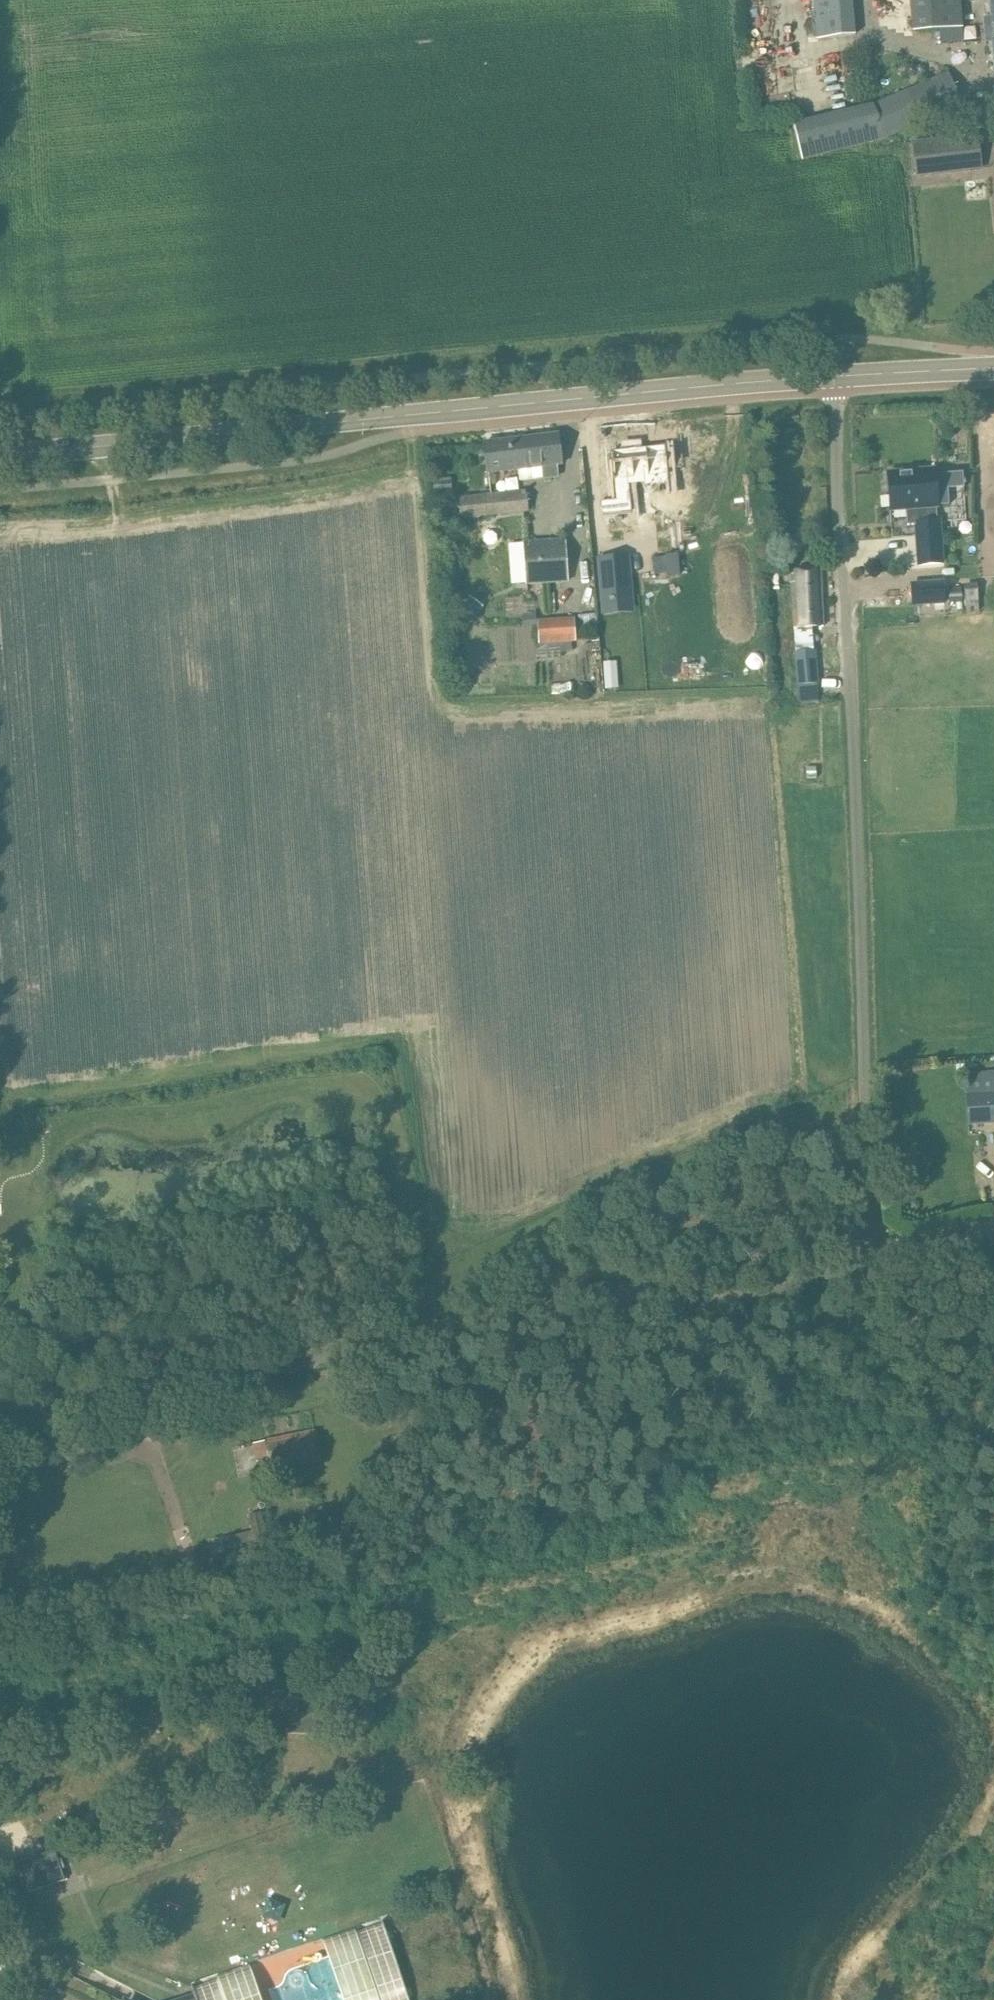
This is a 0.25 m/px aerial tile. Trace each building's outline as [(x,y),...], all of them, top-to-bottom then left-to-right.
[(853,0),(813,0),(816,29),(813,29),(813,39),(856,35),(853,0)] [(912,32),(963,28),(961,0),(910,0),(912,32)] [(992,16),(982,17),(985,42),(993,41),(993,0),(991,0),(992,16)] [(847,56),(846,70),(860,72),(861,57),(847,56)] [(908,65),(905,69),(906,75),(909,77),(915,77),(918,73),(917,67),(913,64),(908,65)] [(791,111),(794,147),(886,138),(962,106),(947,71),(871,104),(791,111)] [(978,136),(913,144),(917,175),(982,167),(978,136)] [(518,467),(519,481),(543,478),(559,477),(557,463),(561,462),(560,455),(558,435),(485,443),(487,463),(488,471),(518,467)] [(612,450),(614,470),(616,501),(604,502),(603,502),(602,502),(602,501),(600,501),(602,515),(631,512),(630,499),(629,485),(644,484),(644,487),(667,484),(668,494),(670,494),(665,445),(642,448),(642,447),(621,449),(612,450)] [(947,474),(935,474),(935,471),(934,471),(888,474),(891,509),(906,508),(908,524),(916,524),(920,565),(942,563),(939,521),(937,521),(936,505),(937,505),(949,504),(948,488),(947,474)] [(446,481),(432,482),(433,494),(447,493),(446,481)] [(529,512),(526,490),(458,497),(460,519),(529,512)] [(569,583),(566,539),(523,541),(526,585),(569,583)] [(612,556),(597,557),(598,570),(601,598),(633,595),(630,554),(613,556),(612,556)] [(678,554),(666,555),(668,576),(679,575),(678,554)] [(821,570),(789,572),(795,627),(824,626),(821,588),(822,588),(821,570)] [(944,602),(943,582),(912,584),(913,605),(944,602)] [(979,612),(977,583),(964,583),(965,602),(966,602),(966,611),(979,612)] [(536,612),(524,613),(524,626),(537,625),(536,612)] [(576,642),(575,618),(538,619),(538,643),(576,642)] [(617,679),(616,668),(600,669),(601,680),(617,679)] [(816,766),(806,767),(807,779),(817,778),(816,766)] [(967,1095),(969,1124),(993,1123),(993,1093),(967,1095)] [(315,1430),(254,1443),(258,1461),(269,1458),(272,1470),(321,1459),(315,1430)] [(251,1530),(229,1535),(231,1548),(267,1540),(262,1513),(248,1516),(251,1530)] [(15,1863),(25,1894),(67,1880),(57,1849),(15,1863)] [(383,1920),(381,1921),(382,1922),(192,1986),(192,1985),(191,1985),(195,1998),(189,1999),(410,1999),(383,1920)]
